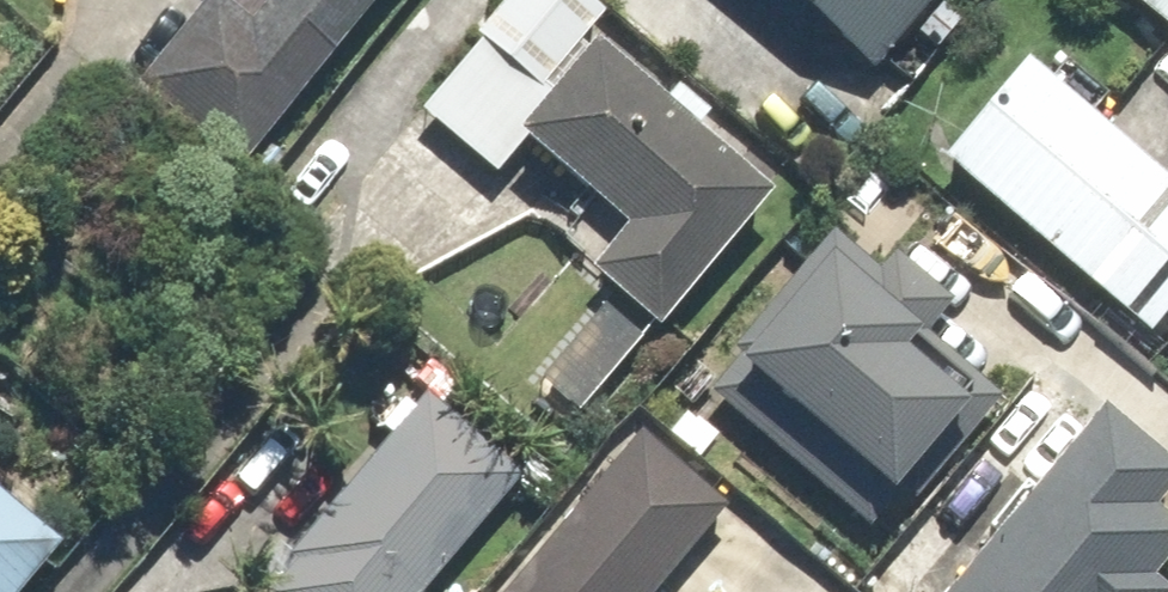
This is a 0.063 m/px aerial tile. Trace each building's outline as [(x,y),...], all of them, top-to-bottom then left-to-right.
[(225,176),(364,0),(271,0),(240,39),(198,6),(127,98),(169,130),(168,131),(225,176)] [(529,93),(593,22),(569,0),(507,0),(470,41),(529,93)] [(855,76),(918,0),(763,0),(855,76)] [(1167,52),(1167,0),(1102,0),(1167,52)] [(579,279),(646,333),(736,224),(733,221),(749,201),(582,70),(511,160),(612,239),(579,279)] [(930,172),(1132,338),(1167,294),(1167,205),(1010,75),(930,172)] [(832,246),(715,382),(873,517),(990,380),(832,246)] [(1150,350),(1167,363),(1167,326),(1150,350)] [(507,489),(412,409),(257,591),(420,591),(507,489)] [(1058,463),(953,591),(1137,591),(1167,554),(1167,552),(1139,528),(1164,498),(1083,433),(1058,463)] [(711,520),(626,447),(500,591),(649,591),(711,520)] [(43,569),(0,532),(0,591),(24,591),(43,569)]
